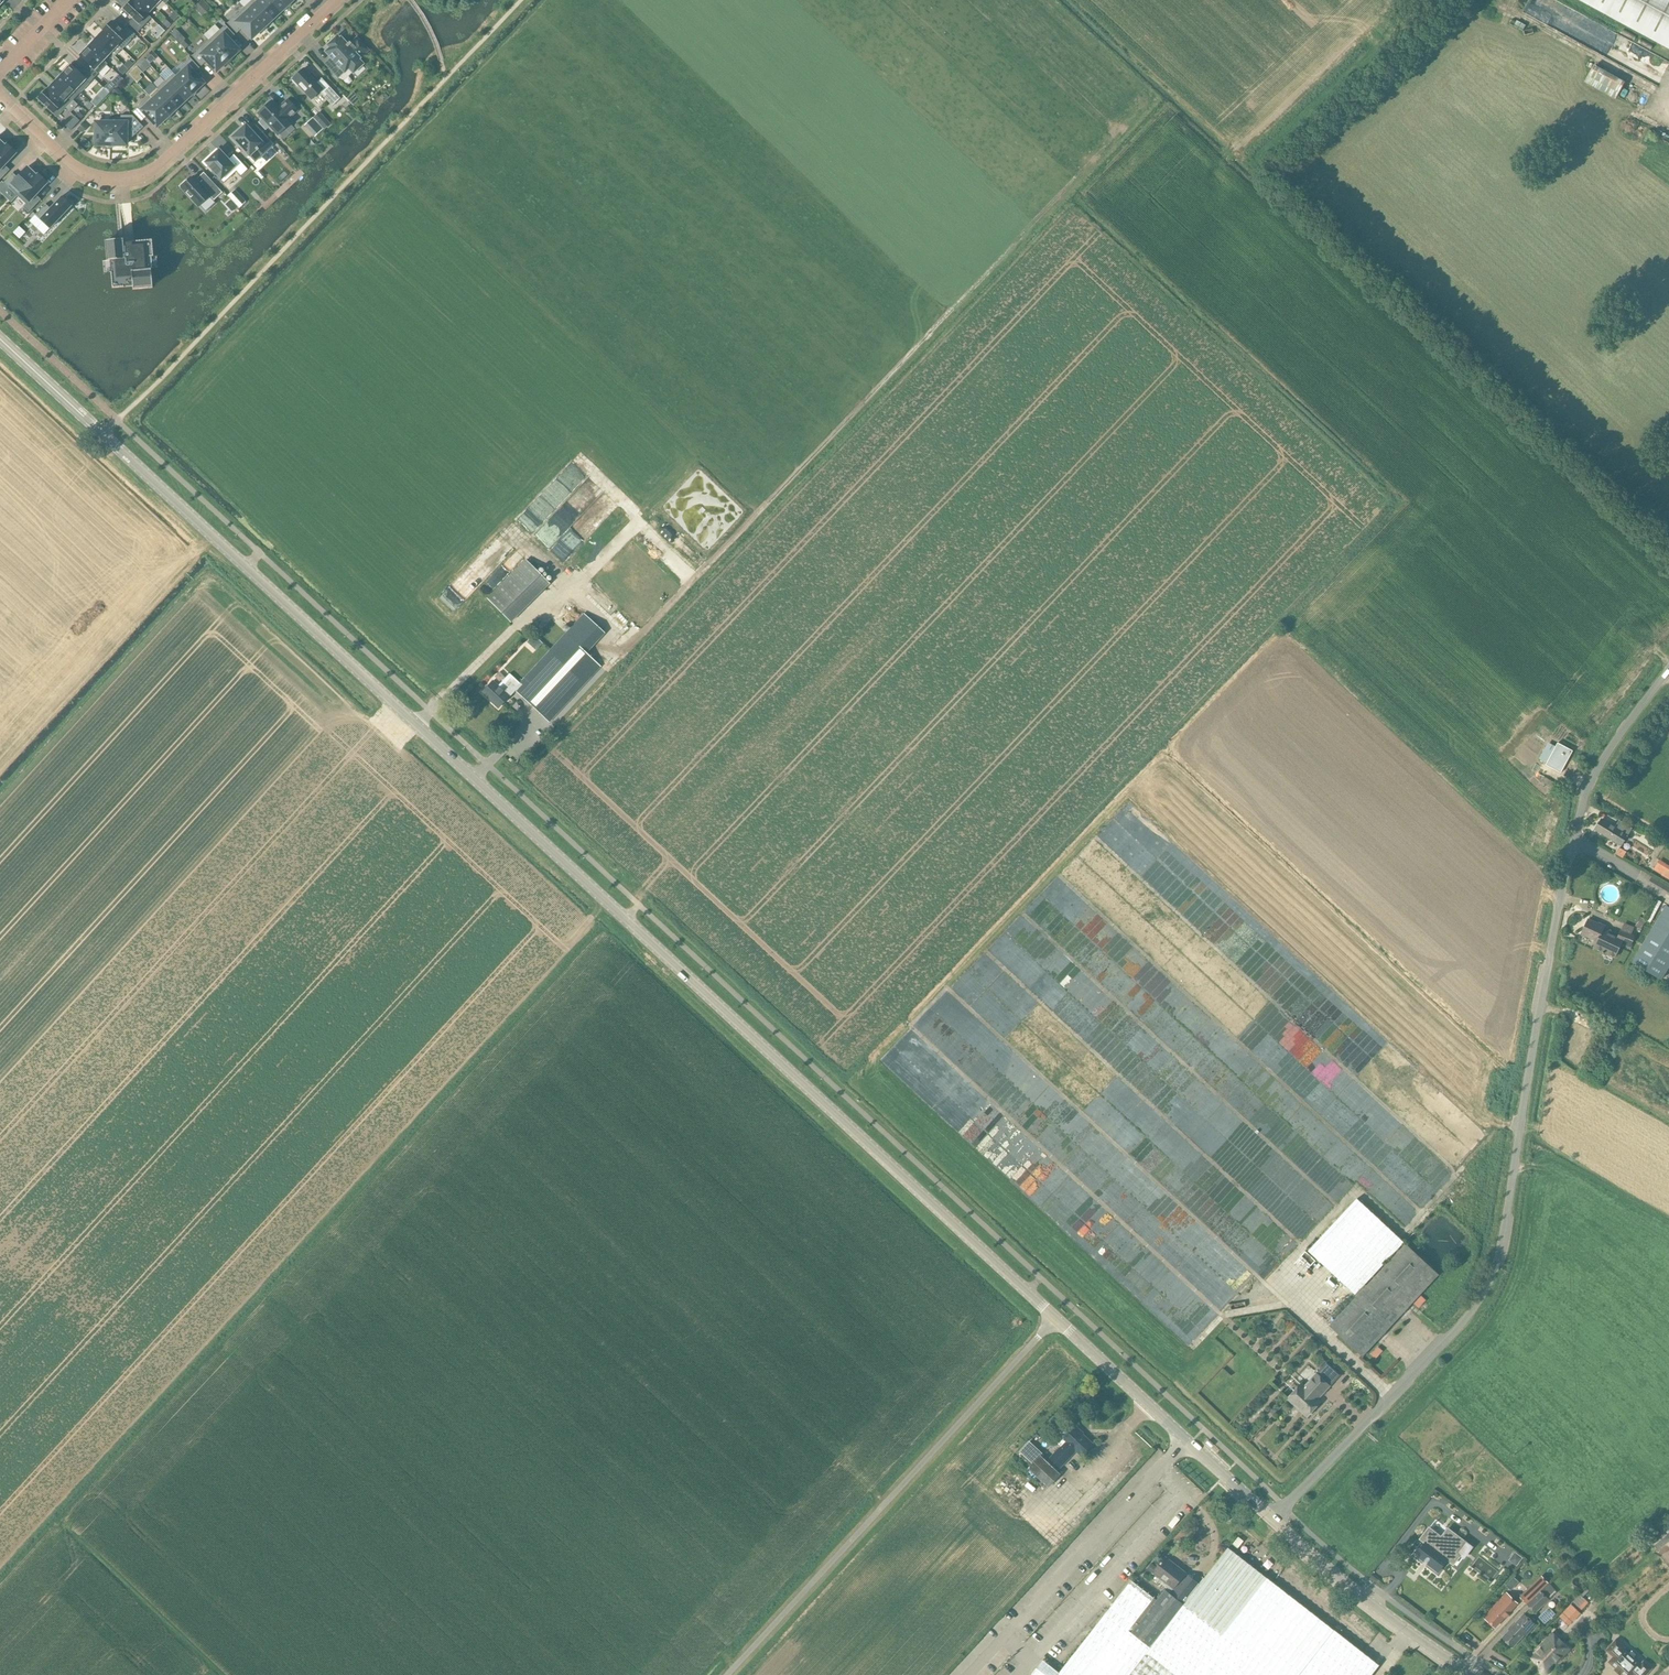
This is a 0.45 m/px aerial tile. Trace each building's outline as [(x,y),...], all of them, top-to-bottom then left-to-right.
[(149,13),(135,0),(133,0),(123,10),(133,19),(128,23),(138,32),(152,17),(149,13)] [(148,0),(135,0),(149,13),(155,6),(148,0)] [(194,7),(202,16),(210,8),(203,0),(201,0),(194,7)] [(244,8),(265,30),(266,28),(267,27),(267,25),(267,24),(271,20),(252,0),(244,8)] [(271,20),(279,13),(267,0),(252,0),(271,20)] [(279,12),(283,10),(284,10),(286,9),(287,9),(289,8),(290,8),(289,7),(290,6),(285,0),(268,0),(279,12)] [(1563,23),(1563,10),(1551,9),(1552,0),(1532,0),(1531,23),(1563,23)] [(1668,50),(1668,0),(1578,0),(1668,50)] [(265,31),(265,30),(244,8),(227,23),(237,33),(242,28),(252,38),(257,33),(259,33),(261,32),(263,31),(264,30),(265,31)] [(174,10),(169,16),(174,20),(179,15),(174,10)] [(165,19),(162,23),(167,28),(171,24),(165,19)] [(102,32),(117,46),(121,50),(136,35),(126,26),(122,31),(112,22),(102,32)] [(159,25),(156,29),(162,34),(165,31),(159,25)] [(209,41),(230,63),(229,62),(231,61),(232,59),(233,57),(233,55),(239,50),(229,40),(235,35),(225,25),(209,41)] [(176,29),(171,34),(174,38),(180,33),(176,29)] [(110,53),(117,46),(102,32),(95,39),(110,53)] [(332,58),(325,64),(338,77),(349,67),(353,72),(362,64),(358,59),(367,50),(357,39),(351,44),(350,42),(347,45),(341,39),(340,40),(337,38),(329,46),(331,48),(327,52),(332,58)] [(89,46),(104,60),(110,53),(95,39),(89,46)] [(229,63),(230,63),(209,41),(192,56),(201,66),(207,61),(216,71),(221,66),(224,66),(225,65),(227,64),(229,63)] [(89,65),(84,69),(94,79),(108,64),(104,60),(89,46),(80,56),(89,65)] [(147,59),(146,60),(150,64),(155,59),(151,55),(149,57),(147,59)] [(176,76),(194,96),(195,96),(194,95),(196,94),(197,92),(197,90),(198,88),(203,83),(194,73),(199,68),(190,58),(184,63),(186,66),(176,76)] [(137,67),(142,72),(142,73),(150,65),(145,59),(137,67)] [(129,60),(124,65),(128,69),(133,64),(129,60)] [(123,75),(128,70),(123,64),(118,70),(123,75)] [(71,65),(61,75),(80,93),(94,79),(84,69),(80,74),(71,65)] [(1595,65),(1590,74),(1585,83),(1616,100),(1625,83),(1595,65)] [(142,72),(137,67),(129,74),(137,82),(141,78),(139,75),(142,72)] [(303,67),(291,79),(311,101),(320,93),(332,106),(341,99),(322,78),(317,82),(303,67)] [(165,81),(184,101),(188,98),(189,98),(191,97),(192,97),(194,96),(176,76),(174,73),(165,81)] [(61,75),(54,82),(73,100),(80,93),(61,75)] [(111,80),(104,88),(110,93),(115,87),(116,86),(112,82),(111,80)] [(157,88),(176,109),(184,101),(165,81),(157,88)] [(54,82),(48,89),(67,107),(73,100),(54,82)] [(117,88),(112,92),(116,96),(118,98),(123,94),(117,88)] [(149,96),(170,119),(170,118),(171,117),(172,115),(172,114),(172,112),(176,109),(157,88),(149,96)] [(57,117),(67,107),(48,89),(38,99),(57,117)] [(347,98),(346,98),(353,106),(360,99),(360,98),(353,92),(347,98)] [(170,119),(149,96),(132,112),(142,122),(147,116),(157,126),(162,122),(164,121),(166,121),(168,120),(169,118),(170,119)] [(272,99),(256,114),(278,137),(293,122),(290,119),(299,111),(287,98),(278,107),(272,99)] [(79,112),(75,116),(80,121),(84,117),(79,112)] [(121,119),(111,118),(111,123),(112,123),(111,148),(111,147),(113,147),(115,147),(117,146),(119,145),(126,145),(126,138),(129,138),(130,138),(131,138),(131,137),(132,137),(143,127),(133,116),(121,115),(121,119)] [(66,126),(71,131),(80,121),(75,116),(66,126)] [(313,119),(306,125),(315,135),(322,129),(313,119)] [(111,123),(96,123),(96,145),(103,145),(105,146),(107,147),(109,147),(111,147),(111,148),(112,123),(111,123)] [(245,123),(230,137),(249,158),(250,158),(255,163),(273,147),(272,146),(274,145),(256,125),(251,129),(245,123)] [(10,170),(6,166),(17,153),(6,143),(5,144),(0,150),(0,180),(10,170)] [(219,151),(206,162),(221,179),(224,182),(236,171),(241,176),(247,170),(234,155),(228,161),(219,151)] [(13,173),(3,183),(17,196),(37,174),(28,166),(17,177),(13,173)] [(193,175),(179,188),(198,208),(210,197),(214,201),(222,193),(204,172),(197,179),(193,175)] [(37,174),(17,196),(26,204),(23,207),(29,213),(41,200),(37,196),(48,183),(38,173),(37,174)] [(232,202),(229,203),(233,211),(246,204),(239,190),(229,195),(232,202)] [(46,202),(32,219),(37,225),(44,217),(54,226),(74,204),(63,194),(51,207),(46,202)] [(134,242),(124,243),(123,239),(122,240),(105,241),(107,261),(109,261),(111,290),(132,288),(132,290),(154,288),(151,258),(154,258),(152,240),(134,242)] [(525,560),(486,598),(510,622),(548,584),(525,560)] [(492,681),(489,684),(482,693),(498,708),(508,697),(509,698),(516,691),(549,722),(601,667),(586,653),(605,633),(584,614),(520,683),(510,674),(498,687),(492,681)] [(533,634),(526,641),(534,649),(541,641),(533,634)] [(513,673),(526,659),(519,652),(506,666),(513,673)] [(1580,735),(1570,726),(1565,732),(1575,741),(1580,735)] [(1547,763),(1546,765),(1561,773),(1573,751),(1558,743),(1556,747),(1551,755),(1547,763)] [(1595,830),(1605,836),(1621,846),(1627,835),(1602,819),(1595,830)] [(1635,847),(1648,855),(1651,850),(1638,842),(1635,847)] [(1622,848),(1619,854),(1625,857),(1628,851),(1622,848)] [(1668,865),(1661,878),(1668,883),(1668,865)] [(1650,881),(1668,893),(1668,886),(1652,876),(1650,881)] [(1632,962),(1662,980),(1668,968),(1668,907),(1667,906),(1632,962)] [(1642,918),(1640,922),(1638,921),(1636,926),(1642,930),(1647,921),(1642,918)] [(1588,919),(1582,934),(1598,942),(1595,948),(1603,952),(1603,953),(1604,954),(1605,953),(1615,958),(1618,951),(1618,950),(1620,946),(1621,944),(1630,947),(1635,936),(1632,935),(1621,930),(1620,934),(1618,937),(1615,936),(1615,938),(1608,935),(1609,934),(1608,934),(1610,929),(1605,927),(1598,924),(1588,919)] [(1309,1250),(1308,1251),(1357,1296),(1341,1313),(1338,1316),(1333,1322),(1329,1325),(1330,1325),(1339,1334),(1355,1349),(1363,1356),(1439,1275),(1431,1267),(1406,1244),(1401,1239),(1397,1236),(1357,1199),(1345,1211),(1343,1214),(1309,1250)] [(1333,1305),(1320,1319),(1328,1327),(1329,1325),(1333,1322),(1338,1316),(1341,1313),(1333,1305)] [(1317,1354),(1312,1359),(1320,1367),(1326,1361),(1317,1354)] [(1296,1390),(1288,1399),(1308,1417),(1321,1402),(1317,1398),(1321,1394),(1322,1395),(1330,1386),(1335,1380),(1341,1374),(1328,1362),(1317,1374),(1305,1387),(1302,1384),(1296,1390)] [(1055,1441),(1061,1448),(1050,1459),(1060,1468),(1075,1451),(1082,1457),(1094,1444),(1076,1428),(1071,1434),(1066,1429),(1055,1441)] [(1029,1443),(1021,1451),(1033,1463),(1028,1468),(1049,1488),(1062,1475),(1041,1455),(1035,1449),(1029,1443)] [(1651,1540),(1658,1550),(1668,1542),(1668,1525),(1651,1540)] [(1441,1536),(1430,1527),(1421,1539),(1426,1542),(1416,1555),(1424,1561),(1425,1560),(1428,1562),(1427,1564),(1438,1572),(1448,1559),(1454,1564),(1469,1543),(1448,1527),(1441,1536)] [(1199,1584),(1185,1603),(1166,1589),(1158,1600),(1132,1580),(1060,1673),(1049,1664),(1040,1674),(1372,1674),(1380,1665),(1228,1548),(1204,1579),(1204,1578),(1199,1584)] [(1511,1558),(1518,1564),(1522,1558),(1515,1553),(1511,1558)] [(1165,1557),(1154,1573),(1169,1585),(1166,1589),(1185,1603),(1199,1584),(1165,1557)] [(1152,1563),(1147,1569),(1152,1573),(1157,1567),(1152,1563)] [(1529,1568),(1534,1573),(1539,1567),(1535,1563),(1529,1568)] [(1517,1579),(1515,1582),(1518,1585),(1520,1583),(1522,1585),(1529,1579),(1523,1573),(1517,1579)] [(1519,1598),(1526,1605),(1549,1583),(1541,1574),(1528,1586),(1529,1587),(1519,1598)] [(1549,1583),(1526,1605),(1534,1613),(1547,1599),(1548,1601),(1557,1592),(1549,1583)] [(1570,1626),(1582,1613),(1581,1613),(1590,1603),(1584,1597),(1590,1591),(1587,1589),(1559,1617),(1570,1626)] [(1506,1594),(1492,1609),(1484,1617),(1495,1628),(1517,1604),(1506,1594)] [(1551,1606),(1540,1617),(1545,1622),(1556,1611),(1551,1606)] [(1330,1614),(1326,1620),(1331,1624),(1335,1618),(1330,1614)] [(1526,1636),(1535,1625),(1524,1615),(1503,1638),(1513,1647),(1524,1635),(1526,1636)] [(1338,1625),(1334,1629),(1341,1634),(1344,1629),(1338,1625)] [(1553,1632),(1548,1637),(1541,1645),(1542,1647),(1531,1658),(1541,1668),(1541,1671),(1543,1673),(1547,1673),(1549,1670),(1549,1668),(1558,1658),(1560,1660),(1570,1649),(1553,1632)] [(1608,1650),(1609,1651),(1609,1653),(1610,1653),(1611,1654),(1613,1654),(1615,1656),(1610,1662),(1624,1674),(1633,1674),(1634,1674),(1646,1674),(1651,1669),(1644,1662),(1640,1666),(1622,1650),(1624,1647),(1617,1641),(1612,1646),(1611,1646),(1610,1647),(1609,1648),(1609,1649),(1608,1650)]
